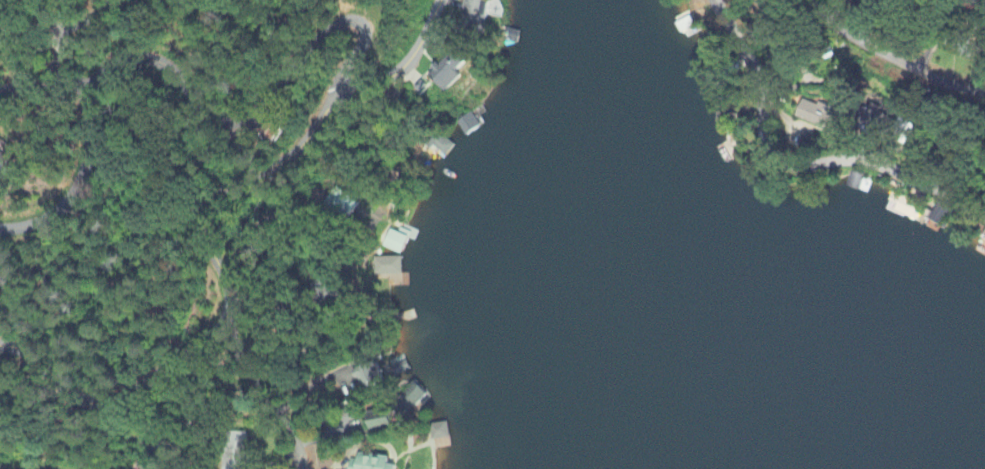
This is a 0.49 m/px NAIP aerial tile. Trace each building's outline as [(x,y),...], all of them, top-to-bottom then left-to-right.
[(489,2),(481,0),(465,0),(460,23),(484,28),(489,2)] [(460,72),(472,61),(460,49),(431,76),(448,94),(465,77),(460,72)] [(326,98),(340,108),(353,89),(339,79),(326,98)] [(830,135),(838,116),(801,100),(793,119),(830,135)] [(872,112),(855,109),(853,126),(869,128),(872,112)] [(286,129),(269,120),(259,138),(276,147),(286,129)] [(448,149),(440,137),(426,146),(433,158),(448,149)] [(367,259),(367,277),(394,276),(394,259),(367,259)] [(315,304),(308,285),(335,275),(342,295),(315,304)] [(372,362),(380,384),(359,392),(354,379),(352,380),(349,371),(372,362)] [(369,432),(365,412),(386,409),(389,429),(369,432)] [(249,433),(248,468),(224,468),(225,449),(228,449),(229,432),(249,433)] [(393,467),(393,468),(348,468),(349,461),(355,462),(356,454),(386,458),(385,466),(389,466),(393,467)]
